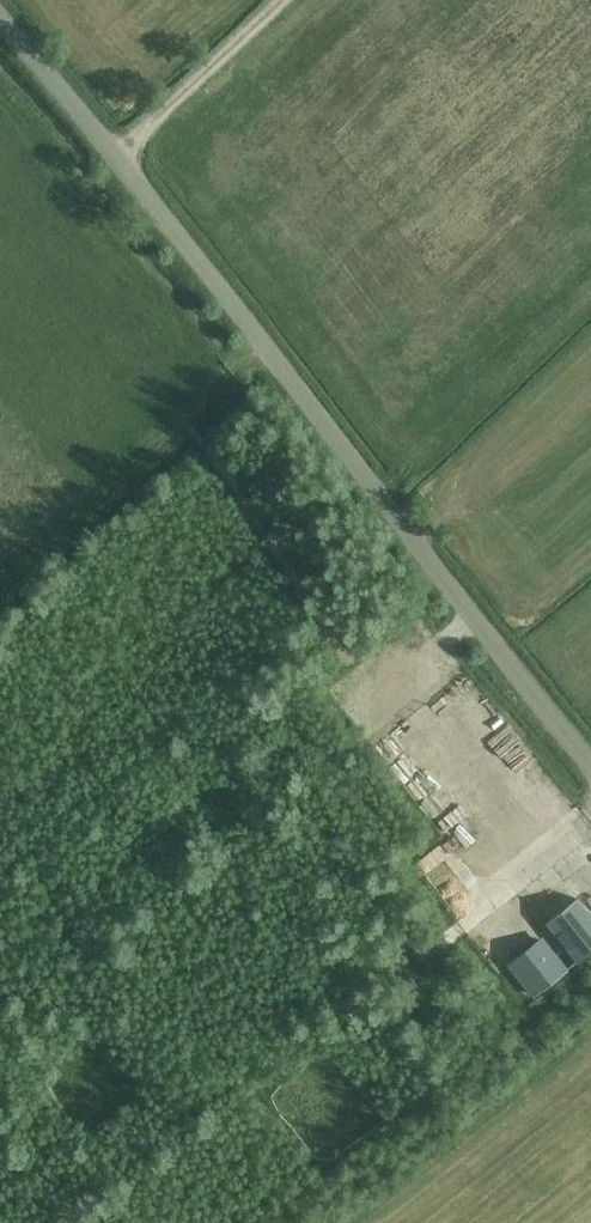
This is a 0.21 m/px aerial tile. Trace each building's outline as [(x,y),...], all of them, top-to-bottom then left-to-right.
[(578,899),(548,923),(579,962),(590,953),(590,915),(578,899)] [(508,962),(534,994),(568,966),(543,934),(508,962)]
